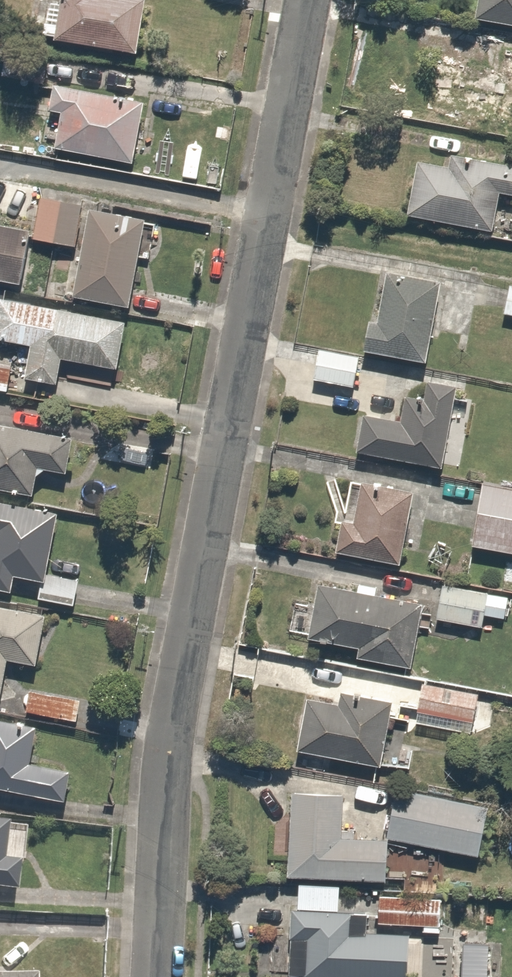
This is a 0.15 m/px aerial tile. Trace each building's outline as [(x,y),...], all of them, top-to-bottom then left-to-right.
[(144,0),(59,0),(52,37),(134,52),(144,0)] [(469,20),(511,27),(511,0),(472,0),(469,20)] [(504,47),(496,87),(463,81),(456,117),(511,128),(511,48),(504,47)] [(130,160),(142,101),(53,83),(49,108),(60,110),(53,145),(130,160)] [(451,153),(449,164),(415,158),(405,213),(491,228),(498,190),(511,193),(511,163),(451,153)] [(78,200),(40,195),(35,238),(73,242),(78,200)] [(73,295),(127,305),(144,223),(89,212),(73,295)] [(0,219),(0,276),(19,278),(26,223),(0,219)] [(371,318),(365,351),(428,362),(443,282),(389,272),(380,320),(371,318)] [(126,320),(1,299),(0,304),(0,341),(30,345),(24,378),(57,383),(61,358),(118,367),(126,320)] [(361,356),(320,349),(315,380),(356,387),(361,356)] [(0,356),(0,386),(9,387),(14,359),(0,356)] [(444,467),(459,386),(430,381),(427,398),(409,395),(404,422),(366,416),(359,452),(444,467)] [(73,439),(0,424),(0,487),(32,494),(37,468),(66,474),(73,439)] [(480,480),(474,541),(511,544),(511,483),(480,480)] [(396,560),(409,494),(360,484),(353,517),(339,514),(332,547),(396,560)] [(58,513),(0,503),(0,591),(12,593),(15,578),(46,584),(58,513)] [(411,668),(424,603),(320,582),(309,636),(356,646),(354,656),(411,668)] [(441,582),(435,618),(483,625),(488,590),(441,582)] [(6,657),(31,661),(40,615),(0,608),(0,688),(6,657)] [(421,679),(417,712),(476,719),(480,686),(421,679)] [(28,685),(25,710),(83,719),(87,694),(28,685)] [(381,767),(393,701),(342,692),(340,703),(305,697),(295,751),(381,767)] [(34,727),(0,721),(0,789),(63,800),(68,769),(28,762),(34,727)] [(398,786),(390,834),(484,850),(492,802),(398,786)] [(337,838),(339,797),(288,794),(284,877),(387,882),(389,841),(337,838)] [(26,826),(6,824),(5,820),(0,820),(0,889),(15,891),(18,861),(23,862),(26,826)] [(291,910),(288,975),(329,976),(406,976),(408,937),(367,935),(368,914),(291,910)] [(497,966),(506,967),(507,929),(452,927),(450,976),(496,976),(497,966)]
